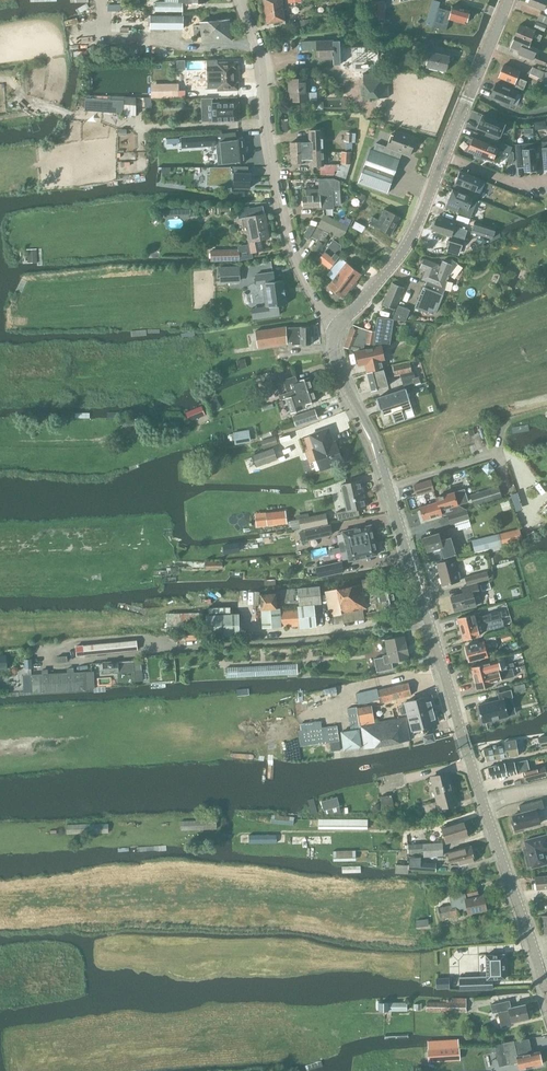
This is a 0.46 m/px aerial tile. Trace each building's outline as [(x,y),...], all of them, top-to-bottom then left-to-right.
[(155,10),(183,11),(183,4),(204,3),(204,0),(178,0),(179,3),(155,2),(155,10)] [(267,24),(285,21),(283,0),(263,0),(267,24)] [(528,4),(544,11),(546,3),(546,0),(530,0),(528,4)] [(385,1),(374,1),(374,19),(385,19),(385,1)] [(438,7),(433,27),(446,30),(449,19),(466,24),(467,20),(469,20),(471,11),(469,11),(470,10),(452,6),(451,11),(438,7)] [(541,13),(538,19),(546,23),(546,16),(541,13)] [(151,27),(182,27),(183,17),(151,17),(151,27)] [(203,43),(232,40),(230,19),(200,22),(203,43)] [(300,20),(301,29),(310,28),(309,19),(300,20)] [(536,21),(534,27),(544,31),(546,25),(536,21)] [(515,36),(531,42),(532,38),(540,41),(542,35),(535,32),(535,30),(520,24),(515,36)] [(531,42),(515,36),(511,47),(520,51),(519,54),(533,60),(538,49),(529,46),(531,42)] [(340,47),(340,41),(333,41),(317,42),(318,59),(333,58),(334,65),(341,64),(341,74),(379,72),(378,46),(340,47)] [(413,49),(422,51),(421,57),(429,59),(427,67),(446,71),(449,56),(426,51),(428,44),(415,41),(413,49)] [(128,54),(128,46),(108,47),(109,55),(128,54)] [(545,65),(546,59),(537,55),(535,61),(545,65)] [(409,59),(407,67),(415,68),(417,61),(409,59)] [(180,60),(178,62),(178,66),(180,69),(184,69),(187,66),(187,62),(184,60),(180,60)] [(217,62),(207,62),(208,88),(218,88),(218,90),(225,90),(226,89),(230,89),(231,90),(238,90),(238,83),(236,83),(235,70),(238,69),(238,62),(217,63),(217,62)] [(515,83),(514,86),(523,90),(527,81),(518,78),(520,71),(504,65),(499,77),(515,83)] [(545,72),(532,67),(529,74),(544,80),(545,89),(546,89),(546,72),(545,72)] [(363,74),(364,98),(388,97),(388,73),(363,74)] [(307,92),(307,78),(290,79),(291,101),(316,99),(315,91),(307,92)] [(511,107),(517,91),(496,83),(490,99),(511,107)] [(174,87),(152,88),(152,97),(174,97),(174,87)] [(85,107),(84,110),(123,112),(123,109),(124,109),(124,104),(125,100),(85,97),(85,107)] [(125,100),(124,104),(136,105),(136,97),(135,97),(125,97),(125,100)] [(214,103),(213,103),(213,121),(239,120),(239,102),(219,103),(219,98),(213,98),(214,103)] [(479,123),(477,127),(487,131),(495,134),(500,136),(502,132),(505,124),(494,120),(495,118),(487,115),(487,117),(482,115),(481,117),(480,116),(477,122),(479,123)] [(291,143),(291,153),(313,152),(323,152),(322,130),(309,130),(310,142),(291,143)] [(397,151),(410,156),(412,148),(415,149),(419,139),(396,130),(394,135),(391,134),(387,147),(397,151)] [(487,131),(485,136),(488,137),(498,141),(500,136),(495,134),(487,131)] [(237,132),(216,134),(216,135),(216,137),(217,146),(219,164),(246,161),(244,139),(237,139),(237,132)] [(345,151),(352,151),(352,142),(355,142),(356,133),(346,133),(345,151)] [(473,137),(468,151),(474,153),(473,155),(480,158),(488,137),(485,136),(481,134),(479,139),(473,137)] [(216,135),(181,137),(181,140),(182,147),(182,148),(217,146),(216,137),(216,135)] [(488,137),(480,158),(486,160),(486,158),(493,161),(498,149),(510,154),(511,151),(512,147),(498,141),(488,137)] [(537,170),(535,142),(515,144),(517,168),(524,168),(524,171),(537,170)] [(358,182),(388,193),(400,160),(395,158),(397,151),(387,147),(376,143),(373,150),(370,149),(358,182)] [(341,163),(334,175),(346,179),(351,164),(352,153),(342,151),(341,163)] [(313,152),(291,153),(292,162),(311,162),(311,166),(324,165),(323,152),(313,152)] [(206,186),(230,186),(230,180),(234,180),(234,187),(250,188),(250,174),(230,173),(230,168),(210,168),(210,175),(207,175),(206,186)] [(459,184),(456,190),(456,191),(478,199),(486,181),(460,171),(455,183),(459,184)] [(305,196),(303,196),(304,208),(323,207),(323,209),(334,208),(333,191),(340,190),(339,181),(334,179),(327,179),(327,189),(304,190),(305,196)] [(456,191),(456,190),(452,189),(445,207),(471,218),(478,199),(456,191)] [(366,222),(374,207),(365,202),(357,217),(366,222)] [(249,241),(250,243),(252,252),(263,250),(261,240),(269,238),(266,224),(268,224),(265,214),(252,216),(250,207),(237,210),(239,219),(243,218),(245,227),(248,227),(251,241),(249,241)] [(369,223),(391,235),(400,217),(390,212),(384,209),(378,220),(372,217),(369,223)] [(324,216),(320,224),(337,232),(335,235),(343,239),(345,236),(347,232),(349,227),(324,216)] [(433,230),(451,236),(448,245),(461,249),(467,230),(454,226),(455,224),(437,218),(433,230)] [(472,231),(493,238),(496,229),(474,222),(472,231)] [(310,225),(304,236),(309,239),(310,236),(319,241),(315,249),(320,252),(325,244),(323,243),(328,235),(310,225)] [(323,253),(318,260),(330,269),(336,261),(339,256),(341,246),(333,240),(323,253)] [(252,252),(250,243),(239,246),(239,250),(211,250),(212,260),(240,260),(253,257),(252,252)] [(37,249),(27,249),(28,263),(38,262),(37,249)] [(361,273),(349,264),(340,258),(327,275),(334,280),(329,287),(343,298),(361,273)] [(458,264),(451,259),(450,263),(443,260),(441,266),(438,265),(439,264),(423,259),(420,268),(426,270),(422,280),(428,282),(426,287),(424,286),(415,308),(424,312),(437,312),(444,295),(443,294),(447,281),(446,281),(448,275),(449,276),(458,264)] [(221,280),(240,280),(240,267),(220,267),(221,280)] [(253,318),(280,315),(278,306),(286,304),(285,296),(286,295),(285,288),(284,288),(283,280),(275,281),(274,272),(256,275),(257,283),(258,283),(261,283),(262,284),(264,285),(267,287),(266,290),(265,293),(266,297),(267,300),(269,302),(267,305),(266,306),(264,308),(261,309),(259,309),(255,310),(252,310),(253,318)] [(387,306),(395,309),(404,287),(392,283),(383,305),(387,306)] [(394,317),(407,319),(411,309),(399,304),(394,317)] [(378,317),(376,332),(391,334),(393,319),(378,317)] [(350,328),(344,347),(354,349),(363,349),(364,344),(367,345),(367,344),(369,331),(353,325),(350,328)] [(258,348),(287,343),(287,342),(292,342),(292,345),(311,344),(311,327),(287,327),(286,327),(255,331),(258,348)] [(369,331),(367,344),(373,345),(375,331),(369,331)] [(367,372),(385,367),(383,361),(385,360),(383,346),(373,348),(356,352),(359,365),(365,364),(367,372)] [(244,359),(237,360),(239,369),(246,367),(244,359)] [(400,374),(404,389),(406,388),(412,386),(414,386),(414,385),(413,379),(416,378),(414,371),(412,371),(410,362),(393,366),(395,375),(400,374)] [(284,367),(286,376),(297,374),(295,365),(284,367)] [(372,390),(388,386),(386,377),(391,376),(389,367),(383,368),(384,369),(367,373),(372,390)] [(286,398),(314,388),(311,377),(298,381),(295,375),(283,378),(288,392),(279,395),(280,400),(286,398)] [(276,390),(272,379),(261,383),(265,394),(276,390)] [(291,412),(306,407),(305,404),(318,400),(314,388),(286,398),(291,412)] [(403,412),(413,409),(407,391),(406,388),(404,389),(377,398),(383,416),(392,413),(395,423),(405,419),(403,412)] [(218,397),(209,401),(213,410),(222,406),(218,397)] [(186,412),(190,421),(206,415),(202,405),(186,412)] [(293,417),(296,425),(318,418),(315,409),(293,417)] [(496,424),(488,426),(489,433),(497,431),(496,424)] [(313,450),(321,470),(343,462),(336,441),(330,443),(328,438),(330,437),(327,429),(310,435),(315,449),(313,450)] [(234,433),(235,444),(250,441),(249,430),(234,433)] [(276,437),(262,441),(264,448),(278,444),(276,437)] [(273,448),(253,455),(257,466),(277,459),(273,448)] [(489,462),(482,468),(488,475),(495,469),(489,462)] [(336,512),(338,520),(360,515),(358,509),(367,507),(361,480),(341,485),(347,510),(336,512)] [(434,490),(430,480),(414,485),(417,495),(434,490)] [(490,489),(470,494),(474,506),(501,498),(498,487),(490,489)] [(454,492),(436,498),(437,502),(442,514),(442,516),(448,514),(466,509),(458,504),(468,501),(464,489),(454,492)] [(521,490),(513,492),(517,509),(525,507),(521,490)] [(437,502),(420,507),(424,519),(442,514),(437,502)] [(466,509),(448,514),(451,524),(469,518),(466,509)] [(266,516),(256,517),(257,526),(273,525),(272,515),(272,511),(266,512),(266,516)] [(299,519),(291,520),(293,529),(301,528),(301,529),(328,524),(326,513),(299,519)] [(307,540),(332,534),(330,525),(305,531),(307,540)] [(340,547),(374,540),(371,525),(343,531),(345,542),(339,543),(340,546),(340,547)] [(475,551),(521,540),(518,529),(501,533),(498,534),(472,540),(475,551)] [(423,538),(428,551),(440,547),(443,558),(456,554),(451,537),(441,540),(439,533),(423,538)] [(374,540),(340,547),(341,551),(347,550),(349,560),(377,554),(374,540)] [(223,545),(224,553),(239,551),(238,543),(223,545)] [(437,563),(443,585),(460,581),(454,559),(437,563)] [(344,572),(342,562),(316,568),(318,578),(344,572)] [(467,584),(489,579),(487,572),(466,577),(467,584)] [(362,580),(363,587),(374,585),(372,577),(362,580)] [(451,596),(455,611),(476,605),(473,595),(480,594),(477,583),(462,587),(464,593),(451,596)] [(337,589),(326,591),(331,616),(332,616),(333,625),(365,619),(363,609),(367,609),(362,584),(337,589)] [(371,604),(376,603),(377,610),(398,606),(394,585),(373,589),(374,597),(370,598),(371,604)] [(321,603),(320,586),(298,588),(275,590),(275,593),(261,594),(262,610),(263,628),(267,627),(273,627),(282,626),(282,627),(300,625),(300,628),(317,626),(315,604),(321,603)] [(208,612),(208,634),(241,633),(240,611),(208,612)] [(461,629),(477,624),(489,621),(502,618),(500,611),(496,612),(475,618),(474,613),(458,618),(458,620),(457,621),(458,624),(460,625),(461,629)] [(203,613),(167,613),(167,626),(203,626),(203,613)] [(477,624),(461,629),(462,633),(461,634),(462,638),(463,638),(464,640),(480,636),(479,633),(504,626),(502,618),(489,621),(477,624)] [(500,634),(502,641),(513,638),(511,631),(500,634)] [(392,662),(410,658),(405,635),(385,639),(388,654),(383,655),(375,657),(378,672),(393,669),(392,662)] [(466,647),(467,653),(466,653),(467,659),(469,658),(469,660),(488,656),(485,647),(497,644),(495,636),(486,638),(488,643),(485,644),(484,642),(471,645),(469,646),(466,647)] [(139,640),(84,645),(85,655),(140,649),(139,640)] [(141,659),(103,662),(104,673),(135,671),(135,681),(143,680),(142,670),(141,659)] [(487,663),(471,667),(474,678),(502,671),(499,660),(487,663)] [(297,673),(297,664),(227,667),(227,676),(297,673)] [(502,671),(474,678),(477,689),(493,685),(493,683),(515,677),(513,668),(512,668),(508,669),(502,671)] [(86,691),(85,671),(31,674),(32,694),(86,691)] [(359,704),(380,699),(380,702),(411,695),(409,683),(378,690),(377,689),(356,693),(359,704)] [(500,700),(479,705),(483,724),(509,717),(504,699),(513,696),(511,689),(498,693),(500,700)] [(407,714),(408,716),(434,709),(433,707),(435,707),(433,698),(431,698),(430,695),(404,702),(404,703),(401,704),(402,706),(399,707),(401,715),(407,714)] [(351,726),(350,726),(351,730),(361,729),(365,748),(410,740),(405,717),(375,723),(372,705),(357,709),(357,707),(348,708),(351,726)] [(434,709),(408,716),(412,730),(437,723),(436,720),(438,719),(436,710),(434,711),(434,709)] [(297,731),(300,746),(339,741),(337,726),(322,727),(321,721),(300,724),(301,730),(297,731)] [(423,736),(425,744),(435,741),(433,733),(423,736)] [(539,737),(541,747),(546,746),(546,736),(539,737)] [(484,749),(487,761),(518,754),(515,738),(504,741),(505,745),(484,749)] [(339,742),(331,743),(331,751),(340,750),(339,742)] [(505,763),(489,767),(491,779),(507,775),(508,776),(512,775),(517,773),(524,771),(530,770),(528,759),(514,762),(505,764),(505,763)] [(524,771),(526,781),(546,776),(546,774),(545,766),(530,770),(524,771)] [(438,813),(445,811),(444,806),(458,802),(451,773),(431,778),(437,801),(418,806),(420,812),(438,813)] [(383,803),(393,803),(393,794),(383,794),(383,803)] [(324,810),(340,806),(337,796),(321,801),(324,810)] [(536,809),(544,807),(541,799),(518,805),(521,813),(512,815),(514,822),(511,823),(515,832),(524,830),(523,827),(540,823),(536,809)] [(272,815),(271,822),(294,824),(294,817),(272,815)] [(309,817),(298,817),(298,825),(309,826),(309,817)] [(318,829),(367,829),(367,820),(318,820),(318,829)] [(469,836),(464,820),(442,827),(446,843),(469,836)] [(276,834),(249,834),(249,843),(277,843),(276,834)] [(529,855),(525,856),(528,866),(531,865),(532,867),(546,863),(544,852),(546,851),(546,835),(525,841),(529,855)] [(423,843),(407,844),(408,853),(424,852),(424,857),(443,855),(443,842),(423,843)] [(457,859),(459,866),(476,861),(471,845),(447,852),(449,861),(457,859)] [(355,848),(332,848),(333,858),(355,857),(355,848)] [(436,871),(436,863),(421,862),(421,857),(410,858),(409,865),(409,869),(436,871)] [(395,868),(395,873),(408,874),(408,873),(409,869),(409,865),(396,864),(395,868)] [(535,876),(536,889),(546,888),(546,875),(535,876)] [(479,894),(478,888),(467,890),(468,896),(479,894)] [(451,905),(438,907),(440,918),(457,914),(456,909),(457,909),(467,907),(469,913),(487,909),(484,895),(466,899),(465,893),(449,896),(451,905)] [(427,918),(416,920),(417,927),(428,925),(427,918)] [(505,978),(504,954),(486,955),(487,975),(460,977),(461,990),(493,988),(493,979),(505,978)] [(450,978),(437,978),(437,988),(450,988),(450,978)] [(427,1002),(426,1011),(466,1012),(467,1003),(466,1003),(466,999),(466,998),(452,998),(452,1003),(427,1002)] [(514,1021),(528,1018),(528,1016),(529,1016),(528,1012),(527,1012),(525,1004),(511,1007),(510,1000),(491,1005),(493,1013),(498,1012),(501,1027),(515,1024),(514,1021)] [(379,1011),(407,1011),(407,1002),(379,1002),(379,1011)] [(504,1043),(495,1045),(500,1065),(508,1064),(518,1062),(520,1069),(542,1064),(539,1051),(518,1056),(514,1040),(503,1043),(504,1043)] [(429,1049),(429,1061),(460,1059),(459,1047),(429,1049)]
